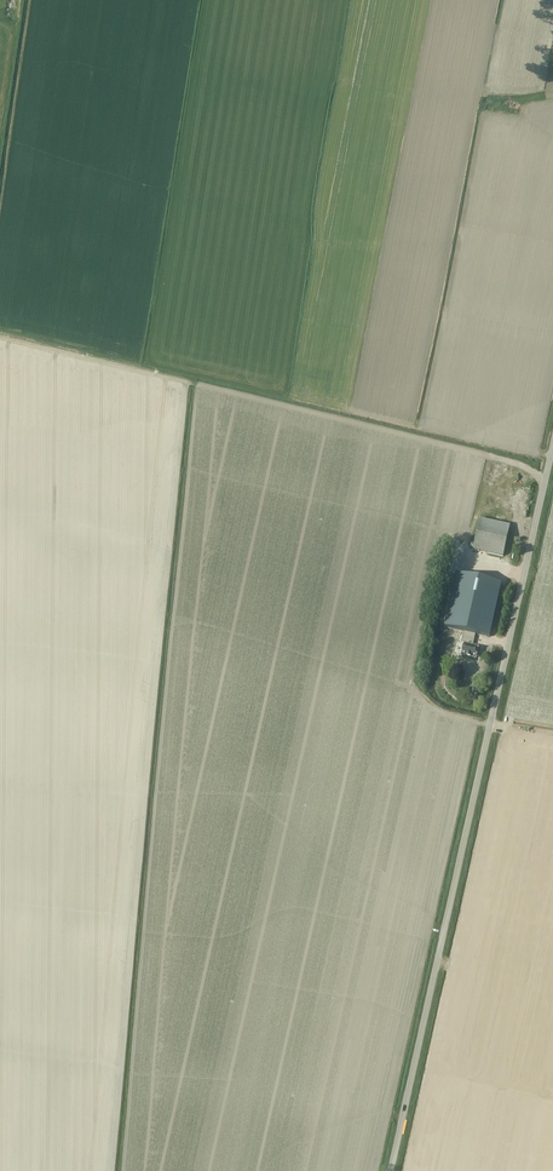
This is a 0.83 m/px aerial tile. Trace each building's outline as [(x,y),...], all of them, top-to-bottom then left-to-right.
[(503,556),(510,526),(480,519),(473,550),(503,556)] [(489,637),(501,584),(489,581),(489,582),(482,580),(482,579),(476,578),(476,579),(469,577),(469,576),(458,574),(446,628),(463,632),(464,632),(461,643),(464,643),(461,655),(467,656),(466,656),(467,657),(470,657),(471,657),(470,657),(476,658),(477,657),(478,653),(477,653),(479,647),(479,646),(478,646),(473,645),(474,639),(475,635),(489,637)]
